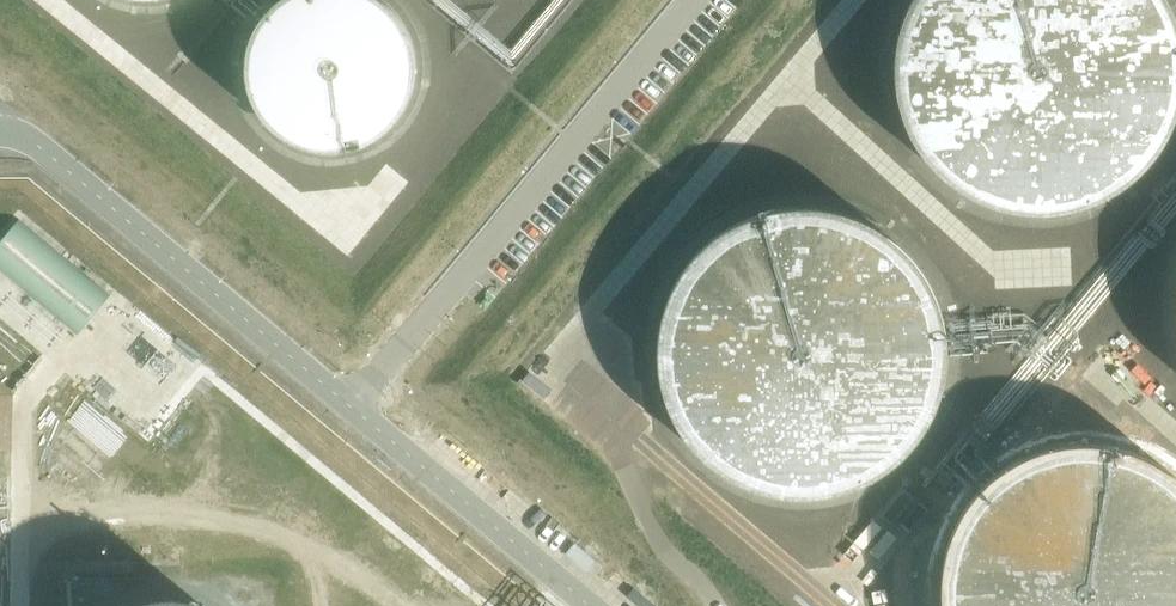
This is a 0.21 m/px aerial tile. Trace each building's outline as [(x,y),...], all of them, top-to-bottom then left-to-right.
[(226,72),(234,106),(247,127),(273,147),(298,156),(324,156),(358,143),(380,121),(393,94),(395,60),(385,31),(358,2),(353,0),(271,0),(254,10),(235,34),(226,72)] [(891,110),(911,154),(943,189),(985,212),(1033,221),(1080,214),(1123,193),(1157,159),(1175,120),(1175,24),(1174,15),(1164,0),(907,0),(897,16),(886,62),(891,110)] [(639,349),(643,396),(663,440),(695,475),(737,499),(785,507),(832,501),(875,479),(909,445),(931,400),(937,350),(926,301),(899,258),(859,227),(811,211),(761,212),(713,229),(674,261),(649,302),(639,349)] [(1167,354),(1175,373),(1175,255),(1173,259),(1163,306),(1167,354)] [(923,605),(1175,605),(1175,496),(1142,469),(1094,453),(1043,454),(996,471),(957,503),(932,544),(921,591),(923,605)]
